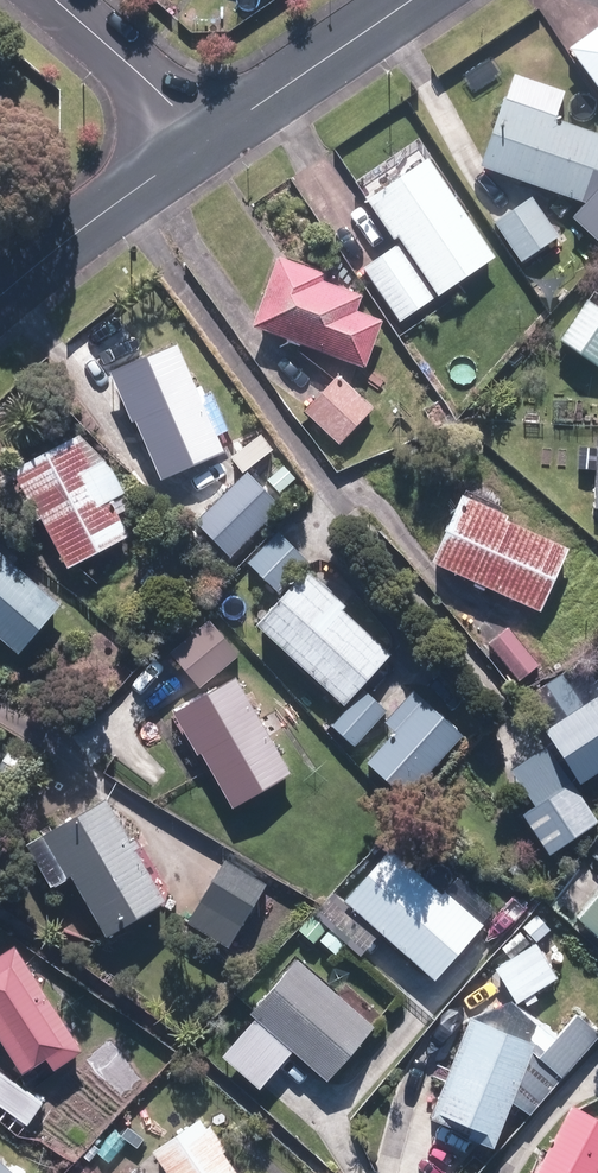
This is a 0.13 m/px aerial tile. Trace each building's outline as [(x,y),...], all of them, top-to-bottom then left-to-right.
[(597,89),(597,33),(571,53),(597,89)] [(595,208),(597,200),(597,133),(505,101),(482,170),(595,208)] [(399,240),(440,299),(498,259),(430,161),(368,203),(395,243),(399,240)] [(496,226),(523,264),(561,237),(534,199),(496,226)] [(597,242),(597,215),(595,213),(585,236),(597,242)] [(366,272),(401,322),(435,298),(399,248),(366,272)] [(255,329),(365,369),(382,324),(357,315),(363,298),(322,283),(325,275),(281,259),(255,329)] [(597,360),(597,305),(589,299),(564,337),(597,360)] [(137,422),(163,482),(225,455),(178,347),(112,376),(133,424),(137,422)] [(390,357),(406,372),(416,360),(400,347),(390,357)] [(307,413),(342,445),(376,408),(341,376),(307,413)] [(107,459),(93,466),(77,436),(21,464),(74,562),(129,533),(111,499),(124,493),(107,459)] [(196,526),(230,560),(260,531),(226,497),(214,508),(194,493),(176,512),(196,526)] [(432,565),(542,615),(570,551),(506,523),(508,518),(463,497),(432,565)] [(424,544),(437,551),(446,533),(433,527),(424,544)] [(250,564),(283,594),(311,565),(278,534),(250,564)] [(19,648),(59,600),(15,563),(0,550),(0,632),(19,648)] [(260,627),(347,708),(394,657),(344,610),(347,608),(310,574),(260,627)] [(173,654),(201,689),(239,657),(211,623),(173,654)] [(490,645),(520,682),(539,667),(509,631),(490,645)] [(203,755),(235,810),(293,776),(237,680),(175,716),(198,757),(203,755)] [(369,764),(409,799),(463,736),(413,692),(388,722),(397,731),(369,764)] [(334,727),(355,748),(388,713),(367,693),(334,727)] [(581,787),(597,776),(597,697),(545,732),(581,787)] [(554,868),(565,860),(558,850),(597,822),(597,817),(549,748),(513,773),(537,807),(523,817),(550,856),(546,858),(554,868)] [(457,770),(470,788),(480,781),(467,762),(457,770)] [(73,877),(108,939),(168,905),(108,801),(42,838),(46,846),(34,853),(53,887),(73,877)] [(382,851),(334,906),(428,989),(492,916),(451,880),(435,898),(382,851)] [(190,924),(231,948),(268,885),(227,861),(190,924)] [(597,935),(597,900),(581,921),(597,935)] [(496,971),(519,1005),(559,979),(547,961),(561,951),(550,935),(496,971)] [(23,1075),(48,1060),(56,1071),(82,1055),(16,949),(0,959),(0,1039),(23,1075)] [(296,1047),(333,1078),(378,1026),(301,959),(256,1012),(261,1016),(228,1054),(264,1085),(296,1047)] [(470,1142),(495,1151),(536,1047),(472,1021),(433,1122),(472,1138),(470,1142)] [(28,1127),(44,1104),(0,1073),(0,1107),(28,1127)] [(519,1097),(533,1109),(546,1096),(532,1084),(519,1097)] [(573,1108),(548,1158),(542,1155),(533,1172),(597,1172),(597,1121),(573,1108)] [(167,1172),(236,1172),(223,1154),(227,1151),(211,1128),(209,1130),(202,1121),(154,1153),(167,1172)] [(0,1164),(0,1172),(11,1172),(0,1164)]
